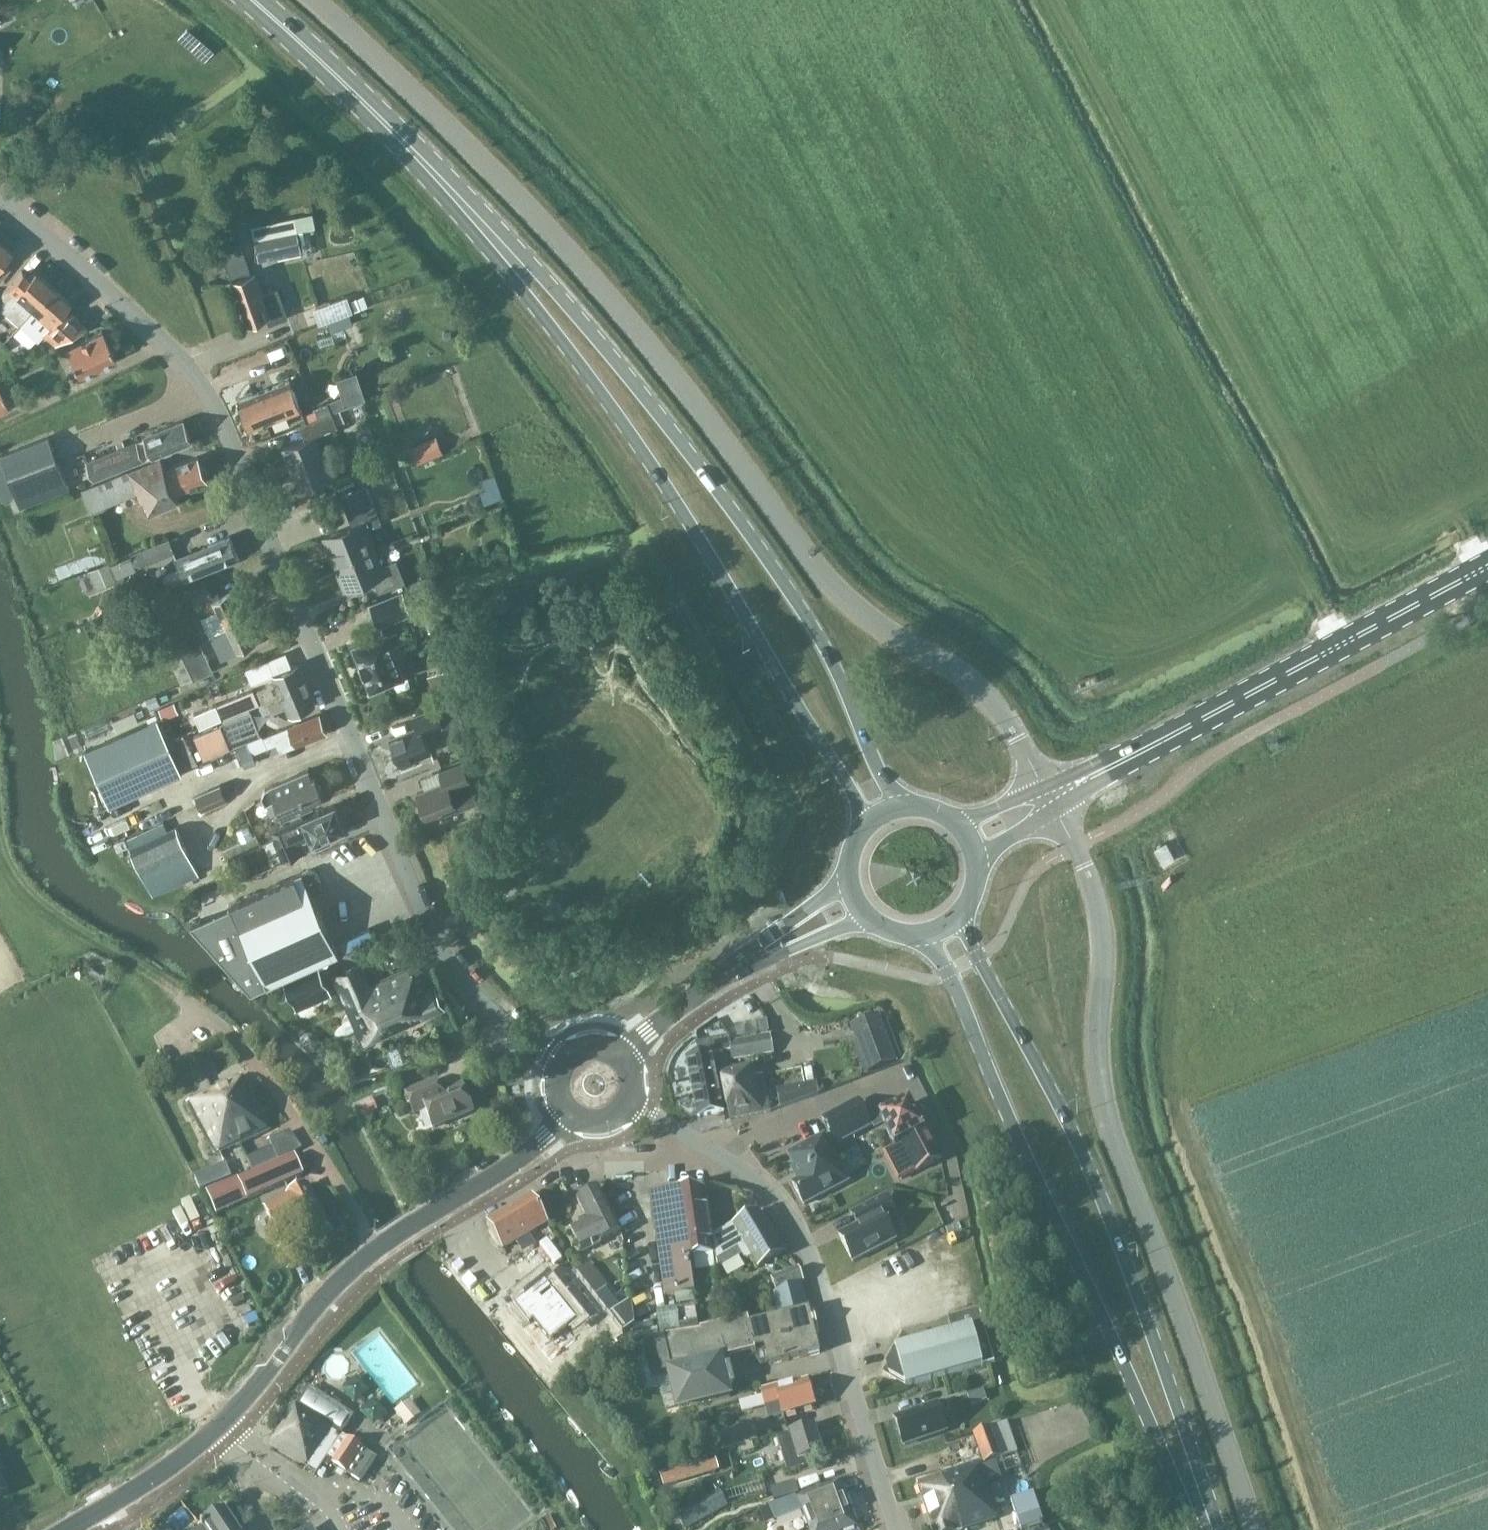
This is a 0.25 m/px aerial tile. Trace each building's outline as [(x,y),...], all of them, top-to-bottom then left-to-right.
[(170,206),(160,210),(169,233),(180,229),(170,206)] [(294,217),(250,227),(258,261),(301,252),(301,250),(294,217)] [(9,268),(2,262),(11,251),(0,242),(0,279),(9,268)] [(256,273),(252,274),(241,244),(219,247),(232,281),(230,281),(246,326),(266,318),(269,325),(288,317),(277,288),(264,293),(256,273)] [(52,286),(34,271),(25,282),(17,276),(4,291),(2,297),(5,301),(0,307),(0,308),(19,325),(52,286)] [(43,334),(53,343),(85,326),(64,308),(70,302),(52,286),(19,325),(37,340),(43,334)] [(363,294),(350,299),(354,311),(367,306),(363,294)] [(342,328),(338,318),(327,322),(331,332),(342,328)] [(65,349),(79,377),(115,360),(102,332),(65,349)] [(342,396),(327,402),(332,413),(332,412),(340,409),(346,407),(356,403),(366,400),(357,372),(337,379),(342,396)] [(251,429),(302,409),(291,380),(239,401),(251,429)] [(9,410),(0,392),(0,414),(9,410)] [(327,402),(314,407),(319,418),(321,417),(332,413),(327,402)] [(337,427),(336,425),(345,422),(340,409),(332,412),(332,413),(321,417),(319,418),(307,423),(303,424),(309,438),(282,448),(291,473),(294,473),(301,488),(334,475),(317,435),(337,427)] [(151,457),(152,458),(191,442),(183,422),(143,438),(144,439),(88,462),(95,479),(151,457)] [(70,490),(49,437),(0,457),(0,458),(21,510),(70,490)] [(179,505),(174,493),(206,481),(197,458),(165,470),(160,459),(80,491),(89,513),(137,494),(140,503),(143,502),(150,517),(179,505)] [(382,523),(370,494),(368,489),(349,497),(349,495),(341,498),(352,525),(322,537),(333,564),(376,547),(369,528),(382,523)] [(480,493),(469,497),(472,508),(483,504),(480,493)] [(162,575),(167,587),(238,559),(229,537),(176,559),(180,568),(162,575)] [(137,569),(136,567),(175,552),(170,540),(109,564),(108,561),(80,573),(83,581),(92,577),(96,587),(116,579),(116,577),(137,569)] [(379,593),(405,582),(396,560),(383,565),(376,547),(333,564),(344,591),(373,579),(379,593)] [(59,578),(107,560),(102,548),(54,566),(59,578)] [(434,583),(431,574),(407,584),(410,592),(434,583)] [(221,660),(256,644),(231,593),(219,598),(217,593),(212,595),(206,585),(183,595),(188,606),(197,603),(200,602),(207,615),(201,617),(221,660)] [(378,626),(412,613),(403,590),(369,603),(378,626)] [(437,613),(423,619),(428,632),(442,626),(437,613)] [(115,620),(106,624),(110,635),(119,631),(115,620)] [(351,645),(370,691),(406,677),(393,645),(401,642),(396,630),(388,633),(387,630),(351,645)] [(194,681),(213,671),(201,644),(181,654),(181,655),(169,661),(181,684),(193,679),(194,681)] [(264,658),(245,665),(250,677),(269,669),(264,658)] [(439,667),(448,696),(463,691),(454,662),(439,667)] [(266,701),(307,684),(298,664),(272,675),(275,682),(257,690),(262,703),(266,701)] [(289,716),(315,705),(307,684),(266,701),(271,713),(285,707),(289,716)] [(212,706),(194,714),(199,728),(258,705),(259,704),(253,690),(212,706)] [(156,695),(146,699),(150,708),(160,704),(156,695)] [(431,752),(425,736),(424,734),(443,727),(444,731),(463,723),(454,699),(436,707),(436,708),(413,717),(417,728),(390,738),(401,764),(403,763),(405,767),(419,761),(418,757),(431,752)] [(164,721),(178,714),(173,703),(159,710),(164,721)] [(231,748),(261,736),(251,711),(221,723),(221,725),(195,735),(204,757),(230,747),(231,748)] [(276,744),(279,752),(326,733),(319,714),(263,737),(267,747),(276,744)] [(181,772),(156,717),(85,749),(111,805),(181,772)] [(183,735),(175,739),(181,753),(190,748),(183,735)] [(245,769),(255,764),(248,746),(238,750),(245,769)] [(444,813),(456,809),(457,811),(478,802),(462,763),(439,773),(443,783),(416,794),(425,819),(428,819),(430,823),(446,817),(444,813)] [(275,801),(282,819),(312,807),(309,800),(322,795),(314,777),(311,778),(308,771),(264,790),(261,797),(264,805),(275,801)] [(418,785),(436,782),(434,771),(416,774),(418,785)] [(227,800),(221,786),(220,785),(194,795),(201,811),(227,800)] [(302,819),(272,832),(284,860),(298,854),(316,847),(316,848),(331,841),(328,835),(344,828),(334,806),(302,819)] [(167,830),(163,823),(125,840),(153,897),(199,875),(176,827),(167,830)] [(248,868),(233,875),(237,883),(252,876),(248,868)] [(221,910),(190,924),(252,991),(266,985),(283,978),(285,982),(317,967),(316,963),(338,953),(312,895),(317,893),(320,888),(321,883),(317,874),(313,871),(308,871),(302,873),(302,872),(236,901),(229,904),(230,906),(221,910)] [(460,973),(469,967),(458,951),(449,957),(460,973)] [(399,986),(393,973),(371,983),(362,961),(332,975),(357,1033),(376,1024),(373,1018),(395,1008),(388,991),(399,986)] [(366,1045),(445,1009),(434,986),(426,989),(420,976),(415,978),(409,966),(393,973),(399,986),(388,991),(395,1008),(373,1018),(376,1024),(357,1033),(363,1047),(366,1045)] [(317,967),(285,982),(293,1001),(326,987),(317,967)] [(879,1015),(850,1026),(866,1072),(896,1062),(879,1015)] [(759,1034),(769,1032),(767,1020),(757,1022),(759,1034)] [(746,1024),(748,1036),(757,1034),(755,1022),(746,1024)] [(744,1024),(734,1026),(736,1038),(746,1036),(744,1024)] [(730,1042),(729,1042),(730,1051),(731,1051),(732,1061),(773,1053),(769,1035),(730,1042)] [(300,1040),(300,1046),(306,1053),(312,1053),(317,1048),(317,1041),(312,1036),(305,1036),(300,1040)] [(698,1056),(687,1059),(691,1081),(698,1117),(724,1111),(717,1076),(713,1054),(730,1051),(729,1042),(730,1042),(729,1036),(696,1043),(698,1056)] [(729,1110),(730,1119),(770,1111),(763,1075),(754,1077),(751,1064),(719,1070),(720,1075),(729,1110)] [(269,1130),(257,1103),(250,1089),(249,1090),(243,1078),(241,1079),(239,1077),(215,1089),(226,1115),(230,1114),(232,1120),(229,1121),(239,1143),(269,1130)] [(778,1096),(780,1108),(818,1094),(815,1081),(790,1085),(791,1093),(778,1096)] [(433,1128),(472,1112),(461,1086),(437,1096),(432,1083),(406,1094),(414,1114),(425,1109),(433,1128)] [(213,1155),(239,1143),(229,1121),(232,1120),(230,1114),(226,1115),(215,1089),(186,1104),(213,1155)] [(792,1183),(804,1205),(848,1182),(830,1147),(871,1126),(858,1101),(823,1120),(830,1135),(825,1137),(824,1135),(787,1154),(794,1167),(791,1168),(798,1181),(792,1183)] [(361,1117),(371,1113),(366,1102),(357,1106),(361,1117)] [(914,1114),(909,1104),(881,1118),(895,1147),(902,1144),(916,1172),(941,1159),(917,1113),(914,1114)] [(271,1147),(246,1159),(251,1171),(277,1160),(301,1148),(295,1139),(272,1150),(271,1147)] [(302,1175),(294,1156),(238,1181),(246,1200),(302,1175)] [(225,1162),(211,1168),(217,1182),(231,1176),(225,1162)] [(329,1227),(307,1184),(264,1207),(280,1239),(303,1227),(308,1238),(329,1227)] [(600,1243),(621,1232),(599,1188),(577,1199),(588,1220),(570,1229),(583,1254),(601,1245),(600,1243)] [(711,1238),(711,1235),(704,1190),(674,1189),(649,1193),(664,1297),(675,1295),(676,1305),(694,1301),(693,1293),(694,1292),(689,1259),(714,1254),(711,1238)] [(548,1225),(532,1197),(532,1196),(487,1221),(504,1250),(548,1225)] [(839,1235),(852,1262),(895,1240),(886,1222),(896,1216),(886,1196),(857,1210),(864,1222),(839,1235)] [(783,1251),(760,1211),(759,1209),(711,1235),(711,1238),(714,1254),(715,1254),(718,1268),(741,1255),(745,1261),(751,1257),(756,1267),(783,1251)] [(583,1266),(577,1271),(624,1331),(634,1323),(631,1298),(620,1306),(606,1288),(587,1263),(583,1266)] [(748,1319),(755,1351),(765,1348),(769,1366),(819,1353),(815,1335),(818,1335),(812,1311),(809,1312),(801,1282),(803,1281),(798,1268),(771,1279),(776,1292),(772,1294),(778,1317),(749,1324),(748,1319)] [(554,1274),(543,1282),(519,1300),(538,1325),(530,1332),(556,1366),(591,1339),(579,1324),(588,1318),(554,1274)] [(585,1283),(571,1295),(586,1313),(600,1302),(585,1283)] [(732,1323),(700,1331),(696,1306),(657,1312),(661,1339),(643,1343),(652,1381),(671,1377),(679,1410),(731,1397),(728,1387),(734,1386),(730,1370),(724,1371),(722,1361),(756,1353),(755,1351),(748,1319),(732,1323)] [(905,1388),(983,1367),(994,1364),(979,1309),(947,1318),(952,1334),(912,1344),(903,1339),(898,1348),(895,1349),(896,1352),(886,1370),(888,1371),(887,1374),(904,1385),(905,1388)] [(779,1404),(783,1416),(814,1407),(807,1383),(793,1387),(792,1383),(761,1393),(762,1396),(739,1403),(742,1413),(765,1406),(766,1408),(779,1404)] [(272,1444),(271,1446),(285,1454),(305,1466),(317,1474),(319,1469),(323,1463),(328,1466),(332,1464),(347,1474),(360,1482),(377,1457),(377,1456),(364,1448),(342,1434),(353,1416),(309,1387),(297,1405),(295,1403),(275,1433),(278,1435),(272,1444)] [(967,1395),(971,1405),(986,1400),(982,1390),(967,1395)] [(422,1415),(410,1400),(395,1411),(407,1427),(422,1415)] [(949,1411),(946,1403),(895,1420),(903,1445),(945,1431),(939,1415),(949,1411)] [(917,1484),(926,1510),(929,1519),(933,1529),(959,1529),(995,1518),(990,1504),(994,1502),(989,1488),(988,1484),(1001,1480),(994,1460),(1012,1454),(1018,1452),(1012,1435),(1007,1421),(1001,1423),(992,1426),(989,1427),(973,1433),(980,1454),(983,1463),(981,1464),(980,1461),(929,1478),(917,1482),(918,1484),(917,1484)] [(724,1449),(756,1440),(752,1425),(720,1434),(724,1449)] [(806,1458),(820,1454),(822,1454),(814,1426),(790,1433),(790,1434),(777,1438),(787,1472),(808,1466),(806,1458)] [(713,1456),(658,1473),(663,1487),(717,1470),(713,1456)] [(842,1494),(837,1481),(771,1506),(776,1520),(802,1511),(809,1529),(845,1529),(856,1526),(844,1493),(842,1494)] [(795,1482),(770,1489),(774,1501),(799,1494),(795,1482)] [(718,1491),(676,1515),(685,1529),(727,1506),(718,1491)] [(1032,1492),(1010,1500),(1020,1529),(1043,1522),(1032,1492)] [(198,1529),(239,1529),(225,1508),(215,1515),(214,1513),(211,1513),(206,1516),(205,1518),(206,1520),(203,1523),(204,1524),(201,1526),(202,1527),(198,1529)]
